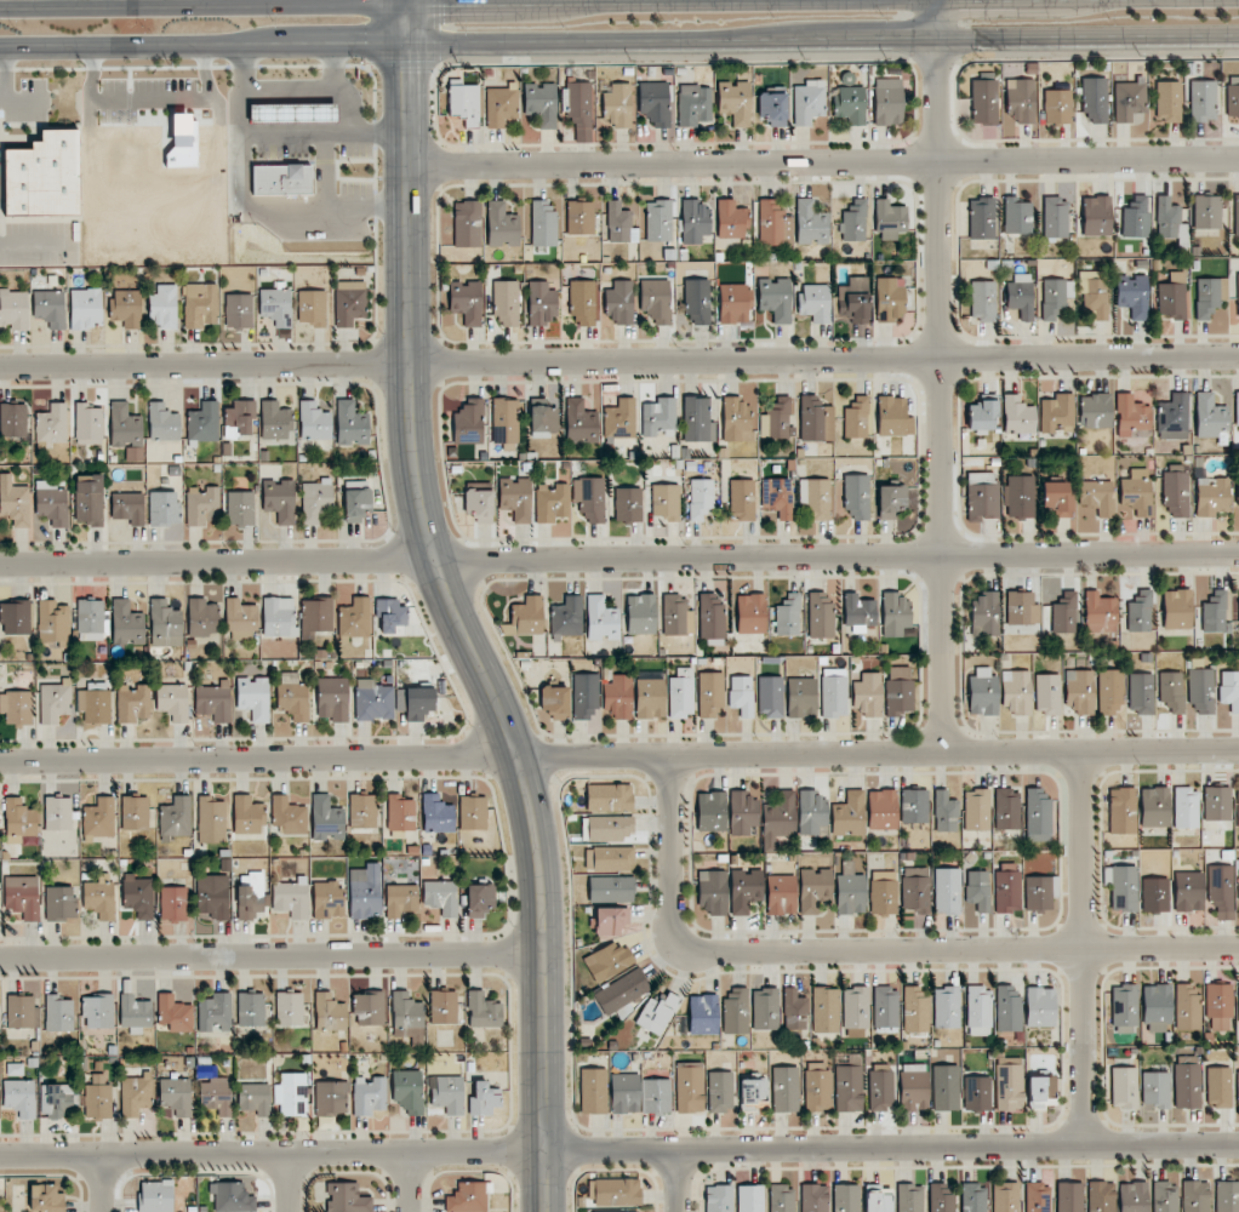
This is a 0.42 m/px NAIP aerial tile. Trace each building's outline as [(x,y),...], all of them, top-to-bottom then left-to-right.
[(1082,113),(1090,113),(1090,124),(1107,123),(1106,77),(1081,78),(1082,113)] [(1227,77),(1227,115),(1238,116),(1238,77),(1227,77)] [(902,78),(873,79),(875,126),(903,125),(902,78)] [(448,115),(465,115),(465,127),(479,127),(479,85),(462,85),(462,79),(449,79),(448,115)] [(1035,80),(1007,79),(1006,123),(1034,124),(1035,80)] [(826,116),(825,80),(804,80),(804,85),(793,85),(794,126),(813,126),(813,116),(826,116)] [(997,80),(972,80),(972,125),(998,124),(997,80)] [(1216,81),(1190,80),(1190,121),(1216,121),(1216,81)] [(718,82),(718,114),(732,113),(733,128),(751,127),(750,81),(733,82),(718,82)] [(1115,124),(1133,123),(1133,116),(1146,115),(1145,81),(1114,82),(1115,124)] [(1156,121),(1181,122),(1181,81),(1156,81),(1156,121)] [(487,128),(518,127),(516,82),(509,82),(509,88),(486,89),(487,128)] [(563,83),(564,111),(574,111),(574,142),(592,142),(591,82),(563,83)] [(639,114),(651,114),(651,128),(670,128),(670,82),(639,82),(639,114)] [(524,84),(525,111),(538,111),(539,129),(556,129),(555,83),(524,84)] [(633,126),(632,84),(612,84),(612,93),(603,93),(603,127),(633,126)] [(711,121),(712,86),(679,86),(678,127),(697,127),(697,121),(711,121)] [(786,126),(786,87),(773,86),(773,93),(759,93),(759,126),(786,126)] [(834,117),(849,116),(849,126),(865,125),(864,86),(833,87),(834,117)] [(1071,123),(1071,90),(1044,90),(1045,124),(1071,123)] [(335,104),(246,104),(246,124),(335,124),(335,104)] [(196,116),(170,116),(171,167),(197,167),(196,116)] [(79,216),(79,128),(40,128),(40,139),(30,139),(30,148),(4,148),(4,216),(79,216)] [(309,165),(298,165),(298,164),(284,164),(284,165),(250,165),(250,195),(309,195),(309,165)] [(1148,238),(1148,195),(1134,195),(1133,203),(1123,202),(1122,237),(1148,238)] [(1194,229),(1221,229),(1221,195),(1194,196),(1194,229)] [(1066,196),(1043,196),(1044,238),(1067,238),(1066,196)] [(1170,196),(1158,196),(1156,239),(1187,240),(1188,225),(1181,225),(1181,206),(1170,206),(1170,196)] [(1031,234),(1032,203),(1018,202),(1018,197),(1004,197),(1004,234),(1031,234)] [(1111,235),(1111,197),(1082,197),(1083,236),(1111,235)] [(796,244),(828,244),(829,213),(814,212),(814,199),(797,198),(796,244)] [(995,239),(994,198),(969,199),(970,239),(995,239)] [(718,238),(748,238),(747,208),(734,208),(734,199),(717,199),(718,238)] [(793,245),(792,216),(781,217),(781,199),(759,200),(760,246),(793,245)] [(865,241),(866,199),(851,199),(851,212),(842,212),(841,241),(865,241)] [(907,206),(888,206),(888,199),(877,199),(877,240),(897,240),(897,232),(907,232),(907,206)] [(489,247),(520,246),(519,215),(505,215),(505,200),(487,201),(489,247)] [(557,246),(557,211),(550,211),(550,200),(532,200),(532,246),(557,246)] [(608,243),(639,242),(638,228),(632,228),(631,211),(620,212),(620,200),(607,200),(608,243)] [(454,201),(454,247),(481,247),(481,202),(454,201)] [(671,241),(672,201),(646,201),(646,241),(671,241)] [(708,235),(708,201),(682,201),(682,244),(701,244),(701,235),(708,235)] [(1106,271),(1079,271),(1079,292),(1083,292),(1083,309),(1093,309),(1093,321),(1107,320),(1106,271)] [(1158,314),(1172,314),(1172,320),(1186,320),(1185,272),(1170,272),(1170,283),(1158,284),(1158,314)] [(1008,309),(1019,309),(1019,321),(1032,321),(1032,274),(1008,274),(1008,309)] [(1116,307),(1130,307),(1130,321),(1149,320),(1148,275),(1115,275),(1116,307)] [(839,287),(840,324),(869,323),(868,277),(848,277),(848,287),(839,287)] [(758,279),(758,311),(773,311),(773,325),(791,324),(790,278),(758,279)] [(904,278),(876,278),(877,322),(904,322),(904,278)] [(1196,279),(1197,320),(1211,320),(1211,308),(1220,308),(1219,278),(1196,279)] [(670,279),(640,280),(641,325),(671,324),(670,279)] [(709,279),(684,280),(685,312),(692,312),(692,325),(710,325),(709,279)] [(1042,320),(1063,321),(1064,297),(1074,297),(1074,280),(1043,279),(1042,320)] [(593,280),(569,281),(570,316),(577,315),(577,326),(595,326),(593,280)] [(606,289),(605,324),(632,325),(633,280),(613,280),(613,289),(606,289)] [(994,280),(970,282),(972,323),(996,322),(994,280)] [(336,328),(353,328),(353,319),(367,318),(366,281),(335,281),(336,328)] [(449,313),(464,313),(464,327),(482,327),(481,281),(449,281),(449,313)] [(519,281),(493,281),(494,316),(501,316),(501,326),(519,326),(519,281)] [(557,317),(557,289),(549,289),(548,281),(528,281),(529,326),(549,326),(549,317),(557,317)] [(176,284),(157,285),(158,295),(148,295),(150,329),(178,328),(176,284)] [(218,323),(217,284),(184,284),(185,329),(204,329),(204,323),(218,323)] [(719,323),(750,323),(751,285),(720,284),(719,323)] [(829,285),(799,285),(800,315),(812,315),(812,324),(830,323),(829,285)] [(70,289),(70,329),(103,328),(102,289),(70,289)] [(259,289),(259,318),(275,318),(275,328),(292,328),(291,289),(259,289)] [(124,329),(141,329),(140,290),(109,291),(109,321),(124,320),(124,329)] [(312,327),(325,327),(326,290),(299,290),(298,322),(312,322),(312,327)] [(65,329),(64,291),(33,291),(33,320),(50,319),(50,330),(65,329)] [(0,293),(0,324),(12,324),(12,330),(28,330),(28,293),(0,293)] [(252,294),(225,295),(226,328),(252,328),(252,294)] [(1188,392),(1170,392),(1171,402),(1157,402),(1158,439),(1188,439),(1188,392)] [(1197,438),(1218,437),(1218,430),(1227,430),(1227,405),(1213,406),(1213,392),(1196,392),(1197,438)] [(1040,399),(1041,431),(1074,431),(1073,393),(1054,394),(1055,399),(1040,399)] [(1130,430),(1150,429),(1150,405),(1133,405),(1132,393),(1116,394),(1117,438),(1131,437),(1130,430)] [(1035,433),(1035,404),(1019,404),(1019,394),(1004,394),(1004,433),(1035,433)] [(800,396),(801,441),(826,441),(825,406),(819,407),(819,395),(800,396)] [(1111,395),(1079,395),(1079,427),(1110,427),(1111,395)] [(567,440),(598,440),(598,411),(584,412),(584,397),(567,397),(567,440)] [(643,437),(675,436),(675,397),(658,397),(658,403),(642,403),(643,437)] [(715,441),(715,423),(708,423),(708,397),(684,397),(684,442),(715,441)] [(723,442),(751,442),(751,397),(723,397),(723,442)] [(867,397),(843,397),(844,438),(868,438),(867,397)] [(878,436),(913,435),(913,417),(906,418),(905,397),(877,397),(878,436)] [(484,443),(482,398),(462,399),(463,412),(453,412),(454,444),(484,443)] [(636,398),(618,398),(618,407),(605,407),(604,437),(635,438),(636,398)] [(337,444),(369,445),(369,414),(353,414),(353,399),(337,399),(337,444)] [(519,444),(518,399),(492,399),(493,444),(519,444)] [(761,415),(760,437),(789,437),(789,399),(769,399),(769,415),(761,415)] [(219,401),(201,400),(201,411),(187,411),(187,441),(218,441),(219,401)] [(256,401),(234,400),(233,409),(225,409),(225,439),(239,439),(240,435),(251,435),(251,417),(256,418),(256,401)] [(968,405),(968,430),(977,430),(977,432),(997,432),(996,400),(980,400),(980,405),(968,405)] [(141,415),(128,415),(128,401),(110,401),(112,448),(143,447),(141,415)] [(165,401),(148,402),(150,441),(181,440),(179,412),(165,412),(165,401)] [(261,441),(293,440),(293,409),(279,409),(279,401),(261,401),(261,441)] [(332,439),(332,411),(316,411),(316,401),(300,401),(301,439),(332,439)] [(36,412),(35,442),(67,443),(67,403),(49,402),(49,413),(36,412)] [(76,402),(76,444),(102,444),(103,409),(90,408),(90,402),(76,402)] [(0,437),(26,437),(27,404),(1,403),(0,437)] [(558,406),(530,407),(531,437),(558,437),(558,406)] [(1151,517),(1150,468),(1130,469),(1130,478),(1120,478),(1120,510),(1135,510),(1136,517),(1151,517)] [(999,518),(998,483),(993,483),(993,472),(967,473),(967,521),(980,521),(980,518),(999,518)] [(1188,518),(1188,472),(1165,472),(1165,517),(1188,518)] [(13,516),(13,528),(31,528),(30,486),(12,486),(12,473),(0,473),(0,517),(13,516)] [(843,475),(845,510),(852,509),(852,521),(870,520),(868,474),(843,475)] [(75,523),(89,522),(89,526),(103,526),(102,475),(75,475),(75,523)] [(1034,476),(1006,475),(1005,506),(1010,506),(1010,517),(1033,518),(1034,476)] [(603,477),(574,478),(575,512),(586,511),(587,524),(605,523),(603,477)] [(530,478),(499,478),(498,510),(513,510),(513,523),(529,524),(530,478)] [(778,521),(792,520),(791,478),(761,479),(762,510),(777,510),(778,521)] [(1196,517),(1215,517),(1215,511),(1229,511),(1230,481),(1207,480),(1207,478),(1197,478),(1196,517)] [(295,525),(294,479),(262,480),(263,511),(277,511),(278,525),(295,525)] [(689,519),(713,519),(713,479),(690,479),(689,519)] [(755,521),(753,479),(729,479),(730,522),(755,521)] [(830,519),(830,479),(800,479),(799,503),(807,503),(807,519),(830,519)] [(55,480),(36,481),(37,517),(52,517),(52,528),(68,528),(67,489),(55,490),(55,480)] [(1079,481),(1079,506),(1097,505),(1097,518),(1113,517),(1112,481),(1079,481)] [(1070,482),(1042,482),(1043,506),(1054,506),(1054,517),(1071,517),(1070,482)] [(332,483),(302,484),(303,525),(320,525),(320,512),(332,512),(332,483)] [(536,521),(571,520),(570,486),(546,486),(546,484),(535,484),(536,521)] [(679,484),(651,485),(652,516),(666,515),(666,521),(680,521),(679,484)] [(878,486),(879,517),(906,517),(906,485),(878,486)] [(187,525),(220,524),(219,487),(202,487),(187,487),(187,525)] [(372,513),(371,488),(344,489),(345,523),(363,522),(362,513),(372,513)] [(641,488),(614,488),(615,522),(642,522),(641,488)] [(465,513),(475,513),(475,522),(492,523),(492,491),(465,490),(465,513)] [(150,525),(177,524),(176,491),(149,492),(150,525)] [(254,492),(227,491),(227,525),(254,525),(254,492)] [(111,493),(112,519),(131,519),(131,526),(145,526),(144,492),(111,493)] [(1127,631),(1150,632),(1151,590),(1138,589),(1137,597),(1127,597),(1127,631)] [(1098,590),(1084,591),(1085,633),(1117,632),(1116,597),(1098,598),(1098,590)] [(1163,629),(1192,629),(1191,590),(1163,590),(1163,629)] [(1202,632),(1231,633),(1231,623),(1226,623),(1226,590),(1212,590),(1212,598),(1202,597),(1202,632)] [(1052,633),(1074,633),(1074,591),(1062,592),(1062,599),(1052,599),(1052,633)] [(833,638),(833,592),(808,592),(809,638),(833,638)] [(971,592),(972,636),(997,635),(996,592),(971,592)] [(1007,624),(1039,624),(1039,605),(1033,605),(1033,592),(1007,592),(1007,624)] [(718,593),(699,593),(700,639),(725,639),(725,603),(718,604),(718,593)] [(800,593),(779,593),(779,635),(800,635),(800,593)] [(858,593),(845,593),(844,626),(875,626),(875,600),(858,600),(858,593)] [(908,627),(908,593),(882,594),(883,637),(901,637),(901,627),(908,627)] [(663,635),(693,635),(693,610),(685,610),(686,594),(663,594),(663,635)] [(737,595),(738,634),(766,633),(765,594),(737,595)] [(542,595),(524,595),(524,604),(511,604),(511,624),(502,624),(502,635),(542,634),(542,595)] [(582,637),(581,595),(564,595),(564,604),(552,604),(552,637),(582,637)] [(588,640),(619,639),(618,608),(604,608),(603,595),(587,595),(588,640)] [(627,634),(655,634),(654,595),(627,595),(627,634)] [(257,605),(239,605),(239,598),(228,597),(227,640),(256,640),(257,605)] [(262,598),(264,637),(296,636),(295,597),(262,598)] [(370,637),(369,597),(352,597),(352,607),(338,607),(339,637),(370,637)] [(145,644),(144,613),(130,613),(129,598),(112,599),(113,645),(145,644)] [(206,598),(188,598),(189,636),(218,635),(217,604),(206,604),(206,598)] [(302,598),(302,633),(333,634),(333,598),(302,598)] [(69,605),(56,605),(56,600),(40,599),(37,646),(67,647),(69,605)] [(182,646),(182,609),(166,609),(166,599),(150,599),(151,646),(182,646)] [(403,599),(377,599),(378,634),(394,633),(394,625),(404,625),(403,599)] [(31,600),(0,601),(1,635),(31,634),(31,600)] [(78,640),(109,640),(109,612),(103,612),(103,600),(78,600),(78,640)] [(887,714),(913,714),(912,666),(887,667),(887,714)] [(968,677),(969,715),(998,715),(997,677),(990,677),(989,667),(975,667),(976,676),(968,677)] [(668,677),(669,717),(694,717),(692,668),(675,668),(676,677),(668,677)] [(846,669),(821,669),(822,717),(847,716),(846,669)] [(1099,715),(1124,715),(1123,669),(1098,670),(1099,715)] [(1188,669),(1190,714),(1214,713),(1213,669),(1188,669)] [(1065,704),(1075,704),(1075,715),(1094,715),(1094,670),(1065,671),(1065,704)] [(1030,671),(1002,671),(1002,705),(1011,705),(1011,716),(1031,716),(1030,671)] [(1220,671),(1220,703),(1229,704),(1229,713),(1238,713),(1238,671),(1220,671)] [(292,723),(308,723),(308,684),(296,684),(296,672),(278,673),(278,712),(292,711),(292,723)] [(698,673),(699,717),(724,717),(723,672),(698,673)] [(880,672),(862,673),(862,682),(852,682),(853,717),(882,716),(880,672)] [(1159,702),(1169,701),(1169,714),(1184,714),(1183,672),(1159,672),(1159,702)] [(574,720),(591,720),(591,708),(599,708),(598,673),(573,674),(574,720)] [(1153,674),(1129,673),(1129,715),(1153,715),(1153,674)] [(603,684),(604,710),(613,710),(613,719),(632,719),(631,675),(612,675),(612,684),(603,684)] [(1035,675),(1036,715),(1060,715),(1059,675),(1035,675)] [(752,676),(729,677),(729,708),(740,708),(740,718),(753,718),(752,676)] [(782,676),(758,677),(759,718),(783,717),(782,676)] [(269,677),(252,677),(237,677),(237,710),(252,709),(252,723),(270,723),(269,677)] [(348,678),(317,678),(317,717),(333,717),(333,722),(348,722),(348,678)] [(663,718),(664,679),(635,678),(635,717),(663,718)] [(816,718),(816,678),(787,678),(787,718),(816,718)] [(356,720),(395,719),(394,685),(375,685),(375,679),(355,679),(356,720)] [(195,687),(195,714),(214,714),(215,723),(231,723),(230,680),(220,680),(221,686),(195,687)] [(40,724),(59,724),(59,715),(72,715),(71,682),(40,683),(40,724)] [(156,712),(173,712),(173,723),(187,723),(188,685),(157,684),(156,712)] [(118,723),(150,722),(149,686),(117,687),(118,723)] [(568,687),(541,687),(541,710),(553,710),(553,720),(568,720),(568,687)] [(406,688),(407,722),(425,721),(424,711),(434,711),(433,688),(406,688)] [(111,690),(78,690),(77,711),(84,711),(84,724),(111,724),(111,690)] [(32,725),(31,691),(0,692),(0,726),(32,725)] [(587,785),(587,812),(633,811),(632,784),(587,785)] [(1231,787),(1204,787),(1205,821),(1232,820),(1231,787)] [(995,830),(1019,829),(1018,788),(995,788),(995,830)] [(1051,842),(1051,799),(1044,799),(1044,788),(1026,788),(1026,842),(1051,842)] [(1109,788),(1110,834),(1136,833),(1136,788),(1109,788)] [(1141,788),(1141,827),(1170,826),(1169,788),(1141,788)] [(1198,829),(1198,788),(1174,788),(1174,828),(1198,829)] [(928,790),(902,789),(901,823),(927,823),(928,790)] [(948,789),(934,790),(935,832),(958,832),(958,800),(948,800),(948,789)] [(990,830),(991,790),(965,789),(964,830),(990,830)] [(758,798),(744,798),(744,790),(730,791),(731,836),(750,835),(750,828),(759,828),(758,798)] [(776,791),(776,804),(762,805),(763,851),(782,850),(781,837),(796,836),(795,790),(776,791)] [(828,796),(814,796),(814,790),(799,790),(799,837),(828,837),(828,796)] [(864,790),(846,790),(846,803),(831,804),(832,835),(864,835),(864,790)] [(868,791),(869,830),(897,829),(896,790),(868,791)] [(698,831),(726,831),(725,792),(697,792),(698,831)] [(423,833),(455,832),(454,805),(441,806),(441,793),(423,794),(423,833)] [(234,833),(263,833),(263,804),(251,804),(251,794),(235,794),(234,833)] [(344,840),(343,808),(329,808),(329,794),(312,794),(313,840),(344,840)] [(376,794),(349,795),(350,828),(376,828),(376,794)] [(388,831),(415,831),(415,800),(401,800),(401,794),(387,794),(388,831)] [(307,834),(307,806),(287,806),(287,795),(272,795),(272,825),(283,825),(284,834),(307,834)] [(114,836),(113,796),(97,797),(97,806),(83,806),(83,836),(114,836)] [(190,796),(173,796),(174,806),(160,806),(160,838),(191,838),(190,796)] [(198,843),(226,843),(226,802),(212,802),(212,796),(198,796),(198,843)] [(487,829),(486,796),(459,797),(460,830),(487,829)] [(36,807),(21,808),(21,797),(5,798),(6,841),(37,840),(36,807)] [(46,831),(72,830),(71,797),(45,798),(46,831)] [(122,829),(149,830),(149,797),(122,797),(122,829)] [(634,816),(589,816),(589,841),(633,841),(634,816)] [(634,871),(634,847),(586,847),(586,871),(634,871)] [(350,918),(382,918),(380,863),(366,863),(366,868),(349,869),(350,918)] [(865,913),(864,875),(853,875),(853,865),(845,865),(845,874),(836,874),(837,913),(865,913)] [(1233,865),(1210,866),(1211,920),(1233,920),(1233,865)] [(1136,911),(1137,866),(1112,866),(1111,911),(1136,911)] [(995,912),(1020,912),(1019,867),(1011,867),(994,868),(995,912)] [(902,908),(914,908),(914,913),(929,913),(929,868),(902,868),(902,908)] [(960,868),(934,869),(935,914),(960,913),(960,868)] [(763,901),(762,869),(731,870),(732,916),(749,915),(749,902),(763,901)] [(832,869),(800,869),(799,914),(818,915),(818,899),(831,899),(832,869)] [(697,871),(698,905),(708,905),(709,916),(727,916),(726,870),(697,871)] [(896,914),(896,871),(870,871),(870,914),(896,914)] [(967,903),(976,903),(977,913),(990,913),(988,871),(966,871),(967,903)] [(1203,911),(1202,872),(1174,872),(1174,912),(1203,911)] [(239,920),(265,919),(263,873),(238,874),(239,920)] [(83,882),(83,910),(99,910),(100,921),(114,921),(113,874),(98,874),(99,882),(83,882)] [(152,879),(134,879),(134,874),(122,874),(123,909),(138,908),(138,921),(153,920),(152,879)] [(229,875),(197,875),(197,912),(211,912),(210,919),(228,919),(229,875)] [(308,919),(307,875),(287,875),(288,882),(273,882),(273,910),(291,910),(291,919),(308,919)] [(768,914),(796,914),(795,875),(767,876),(768,914)] [(38,876),(4,877),(5,910),(23,909),(23,921),(39,921),(38,876)] [(589,877),(590,901),(633,900),(632,876),(589,877)] [(1059,876),(1025,876),(1025,910),(1052,910),(1052,899),(1059,899),(1059,876)] [(1169,878),(1142,878),(1143,912),(1169,912),(1169,878)] [(314,918),(341,918),(341,881),(313,882),(314,918)] [(458,917),(457,881),(423,881),(423,906),(441,906),(442,918),(458,917)] [(418,884),(386,885),(386,918),(405,918),(405,911),(419,910),(418,884)] [(468,918),(483,918),(483,910),(495,910),(494,884),(467,885),(468,918)] [(186,886),(160,887),(161,920),(187,920),(186,886)] [(46,887),(45,919),(77,920),(77,897),(72,897),(72,887),(46,887)] [(629,908),(595,908),(596,935),(629,935),(629,908)] [(626,945),(617,950),(613,942),(582,958),(596,984),(635,962),(626,945)] [(603,1015),(650,990),(639,968),(592,993),(603,1015)] [(1200,1030),(1200,984),(1175,984),(1176,1030),(1200,1030)] [(1231,1031),(1232,984),(1206,984),(1205,1017),(1211,1018),(1210,1031),(1231,1031)] [(1021,1032),(1022,995),(1014,995),(1015,985),(997,985),(996,1031),(1021,1032)] [(1113,985),(1112,1030),(1137,1031),(1138,985),(1113,985)] [(1171,985),(1143,985),(1142,1023),(1149,1023),(1149,1032),(1164,1032),(1164,1024),(1171,1024),(1171,985)] [(929,1032),(930,992),(920,992),(921,986),(904,986),(903,1031),(929,1032)] [(991,1036),(991,986),(968,986),(968,1036),(991,1036)] [(783,1029),(807,1030),(807,997),(797,997),(797,987),(784,987),(783,1029)] [(898,1033),(898,987),(874,987),(874,1033),(898,1033)] [(961,1028),(960,987),(934,987),(934,1029),(961,1028)] [(724,1034),(748,1033),(748,988),(730,988),(730,998),(723,999),(724,1034)] [(839,988),(812,988),(813,1033),(840,1033),(839,988)] [(868,1037),(867,988),(844,988),(844,1037),(868,1037)] [(1055,988),(1026,988),(1026,1026),(1054,1027),(1055,988)] [(779,1030),(778,989),(753,989),(753,1030),(779,1030)] [(407,990),(392,991),(393,1037),(412,1036),(412,1046),(424,1046),(423,1001),(407,1001),(407,990)] [(457,1024),(457,991),(431,990),(430,1024),(457,1024)] [(502,1027),(502,1002),(483,1003),(483,990),(468,991),(468,1027),(502,1027)] [(347,1030),(347,1002),(331,1002),(331,991),(316,991),(316,1030),(347,1030)] [(384,1026),(385,992),(353,991),(353,1015),(358,1016),(358,1025),(384,1026)] [(303,992),(276,993),(277,1027),(303,1026),(303,992)] [(663,1003),(647,997),(636,1025),(662,1036),(678,997),(667,992),(663,1003)] [(170,1032),(193,1032),(192,1003),(174,1003),(174,993),(158,993),(158,1024),(170,1024),(170,1032)] [(212,993),(211,999),(199,999),(198,1032),(231,1032),(231,993),(212,993)] [(238,1029),(265,1028),(264,993),(237,993),(238,1029)] [(46,1031),(73,1031),(73,1000),(60,1001),(60,994),(45,994),(46,1031)] [(120,1027),(130,1027),(130,1034),(143,1035),(143,1027),(152,1027),(152,1001),(134,1001),(134,994),(120,994),(120,1027)] [(7,1029),(35,1028),(34,995),(7,995),(7,1029)] [(87,1029),(114,1028),(113,995),(82,996),(82,1018),(87,1017),(87,1029)] [(718,1035),(718,995),(689,995),(690,1035),(718,1035)] [(702,1062),(676,1063),(677,1113),(703,1113),(702,1062)] [(830,1070),(825,1070),(825,1063),(805,1063),(806,1111),(831,1111),(830,1070)] [(927,1064),(900,1065),(901,1111),(927,1110),(927,1064)] [(1023,1064),(997,1064),(996,1111),(1023,1111),(1023,1064)] [(933,1111),(959,1111),(958,1065),(933,1065),(933,1111)] [(836,1112),(863,1111),(862,1066),(835,1066),(836,1112)] [(773,1113),(798,1112),(798,1067),(773,1067),(773,1113)] [(1112,1108),(1138,1107),(1137,1067),(1111,1068),(1112,1108)] [(1207,1107),(1231,1108),(1231,1067),(1207,1067),(1207,1107)] [(605,1114),(606,1069),(581,1068),(580,1113),(605,1114)] [(422,1070),(392,1071),(393,1102),(406,1102),(406,1116),(423,1116),(422,1070)] [(869,1112),(893,1111),(892,1070),(868,1071),(869,1112)] [(121,1118),(139,1118),(139,1109),(152,1109),(153,1071),(143,1071),(143,1078),(122,1077),(121,1118)] [(732,1071),(708,1071),(709,1111),(733,1111),(732,1071)] [(1169,1072),(1142,1072),(1143,1110),(1169,1110),(1169,1072)] [(639,1074),(610,1074),(611,1114),(639,1113),(639,1074)] [(463,1115),(463,1076),(430,1077),(430,1107),(445,1106),(446,1115),(463,1115)] [(990,1111),(991,1077),(964,1076),(964,1111),(990,1111)] [(1028,1077),(1028,1107),(1055,1106),(1054,1076),(1028,1077)] [(386,1109),(386,1079),(364,1079),(364,1077),(353,1077),(353,1116),(375,1116),(375,1110),(386,1109)] [(159,1079),(160,1108),(172,1108),(172,1118),(191,1118),(191,1078),(159,1079)] [(670,1079),(642,1080),(642,1113),(670,1113),(670,1079)] [(35,1119),(34,1080),(3,1081),(4,1109),(19,1108),(19,1119),(35,1119)] [(740,1080),(740,1110),(755,1110),(755,1101),(767,1101),(767,1080),(740,1080)] [(469,1115),(492,1115),(492,1107),(501,1107),(501,1088),(488,1088),(487,1081),(475,1081),(475,1098),(469,1098),(469,1115)] [(315,1082),(315,1115),(348,1115),(348,1082),(315,1082)] [(239,1110),(257,1109),(258,1117),(271,1116),(270,1083),(238,1085),(239,1110)] [(306,1083),(280,1083),(280,1117),(307,1117),(306,1083)] [(40,1085),(41,1117),(68,1116),(68,1107),(76,1106),(75,1085),(40,1085)] [(112,1119),(112,1085),(84,1085),(85,1119),(112,1119)] [(595,1206),(641,1205),(640,1178),(594,1180),(595,1206)] [(174,1182),(139,1181),(137,1211),(173,1211),(174,1182)] [(486,1182),(456,1181),(456,1196),(445,1196),(445,1211),(479,1211),(486,1211),(486,1182)] [(1182,1182),(1182,1211),(1209,1211),(1208,1181),(1182,1182)] [(1216,1181),(1215,1211),(1238,1211),(1238,1182),(1216,1181)] [(256,1196),(244,1196),(244,1182),(209,1183),(210,1193),(215,1193),(215,1211),(231,1211),(256,1211),(256,1196)] [(373,1196),(357,1196),(357,1183),(327,1182),(327,1211),(373,1211),(373,1196)] [(993,1183),(993,1211),(1019,1211),(1019,1182),(993,1183)] [(1082,1182),(1057,1183),(1057,1211),(1083,1211),(1082,1182)] [(1088,1182),(1089,1211),(1115,1211),(1115,1182),(1088,1182)] [(1177,1182),(1153,1182),(1153,1211),(1178,1211),(1177,1182)] [(954,1194),(948,1195),(947,1183),(929,1183),(930,1211),(955,1211),(954,1194)] [(1026,1211),(1050,1211),(1050,1184),(1026,1183),(1026,1211)] [(1147,1183),(1119,1183),(1119,1211),(1148,1211),(1147,1183)] [(63,1184),(29,1185),(30,1211),(64,1211),(63,1184)] [(794,1184),(770,1184),(770,1211),(794,1211),(794,1184)] [(801,1211),(827,1211),(828,1184),(802,1184),(801,1211)] [(922,1184),(897,1185),(898,1211),(923,1211),(922,1184)] [(706,1211),(733,1211),(732,1185),(705,1186),(706,1211)] [(738,1211),(763,1211),(763,1185),(737,1185),(738,1211)] [(859,1185),(833,1185),(833,1211),(860,1211),(859,1185)] [(986,1185),(962,1185),(962,1211),(986,1211),(986,1185)] [(892,1187),(866,1186),(865,1211),(892,1211),(892,1187)]
